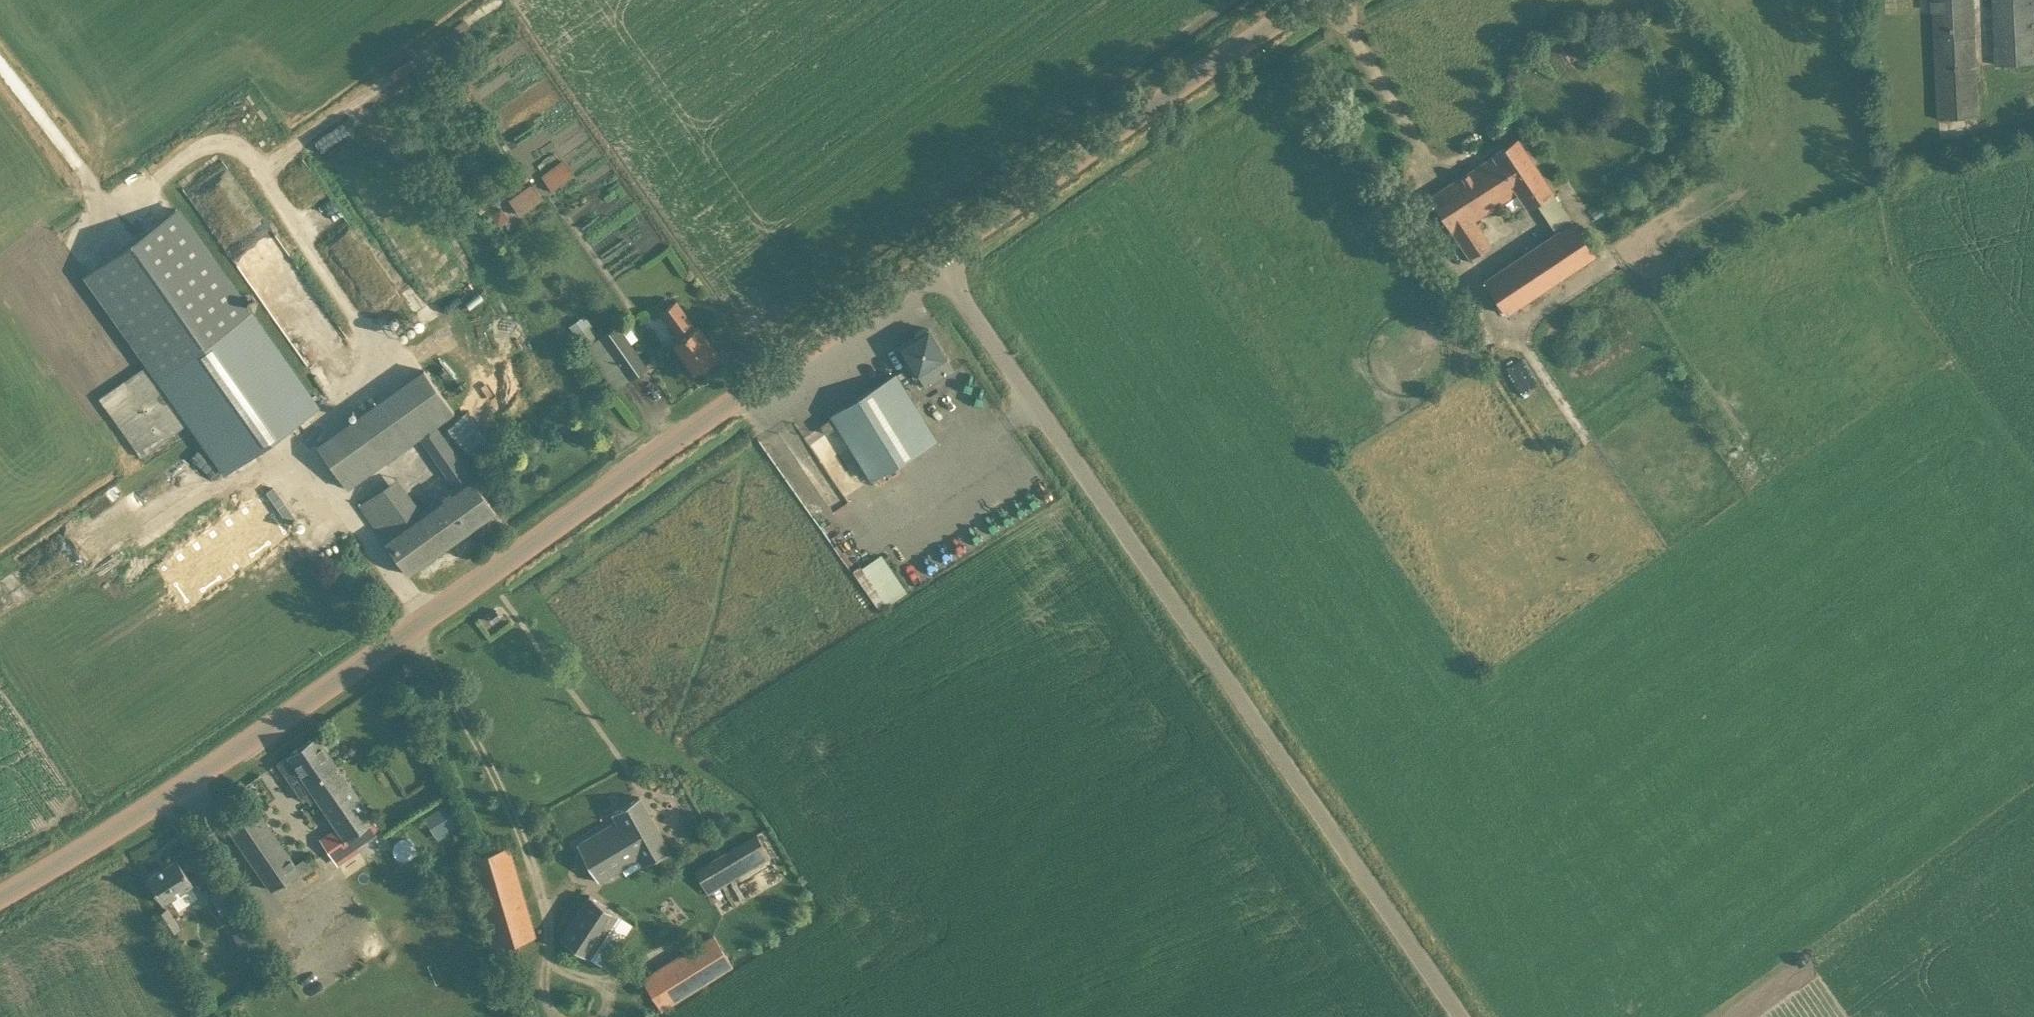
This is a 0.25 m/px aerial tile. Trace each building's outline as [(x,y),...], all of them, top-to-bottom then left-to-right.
[(1941,118),(1980,116),(1974,0),(1934,0),(1941,118)] [(2033,62),(2033,0),(1993,0),(1996,64),(2033,62)] [(1552,190),(1551,189),(1529,155),(1518,138),(1494,153),(1493,154),(1494,155),(1430,196),(1440,213),(1469,259),(1492,245),(1476,220),(1517,193),(1526,207),(1536,201),(1552,190)] [(573,174),(563,160),(542,176),(553,190),(573,174)] [(533,184),(510,201),(521,215),(544,198),(533,184)] [(83,274),(146,362),(157,378),(225,473),(245,459),(317,408),(321,405),(253,309),(180,206),(176,208),(86,273),(83,274)] [(491,214),(498,224),(508,217),(501,207),(491,214)] [(1574,220),(1573,219),(1571,221),(1556,231),(1555,231),(1484,279),(1506,315),(1596,255),(1574,220)] [(720,354),(708,338),(699,324),(696,325),(678,298),(663,308),(682,336),(674,342),(683,355),(695,372),(720,354)] [(647,365),(631,342),(639,337),(629,323),(622,328),(617,322),(599,335),(591,324),(578,332),(616,387),(647,365)] [(926,386),(954,369),(929,327),(928,328),(923,326),(916,331),(915,336),(899,346),(909,361),(906,362),(914,376),(918,373),(926,386)] [(141,457),(188,423),(146,365),(99,399),(141,457)] [(419,438),(453,487),(471,474),(436,425),(454,412),(424,369),(316,444),(347,488),(419,438)] [(937,439),(896,374),(832,413),(872,479),(937,439)] [(821,425),(827,433),(838,425),(832,416),(821,425)] [(471,474),(453,487),(383,537),(409,573),(497,511),(471,474)] [(267,491),(286,522),(293,517),(274,486),(267,491)] [(161,569),(184,603),(285,532),(262,498),(161,569)] [(860,562),(882,602),(904,590),(883,550),(860,562)] [(497,609),(489,615),(493,621),(501,615),(497,609)] [(382,830),(328,751),(317,734),(278,762),(289,779),(304,800),(309,797),(313,803),(317,800),(336,829),(321,839),(335,861),(365,841),(382,830)] [(577,843),(588,861),(598,880),(638,857),(643,866),(671,850),(650,813),(640,796),(612,812),(617,820),(577,843)] [(298,871),(267,822),(256,805),(227,824),(239,841),(269,889),(298,871)] [(458,823),(448,807),(433,816),(443,832),(458,823)] [(771,856),(758,834),(695,872),(709,894),(771,856)] [(470,856),(475,875),(496,947),(535,936),(508,845),(470,856)] [(194,884),(188,875),(178,858),(147,877),(158,894),(164,903),(194,884)] [(205,895),(214,917),(244,903),(235,882),(205,895)] [(591,958),(619,915),(587,894),(559,938),(591,958)] [(167,907),(156,914),(169,934),(180,927),(167,907)] [(257,926),(233,933),(241,964),(265,957),(257,926)] [(713,934),(691,947),(712,979),(733,966),(713,934)] [(661,1010),(674,1002),(654,970),(641,978),(661,1010)]
